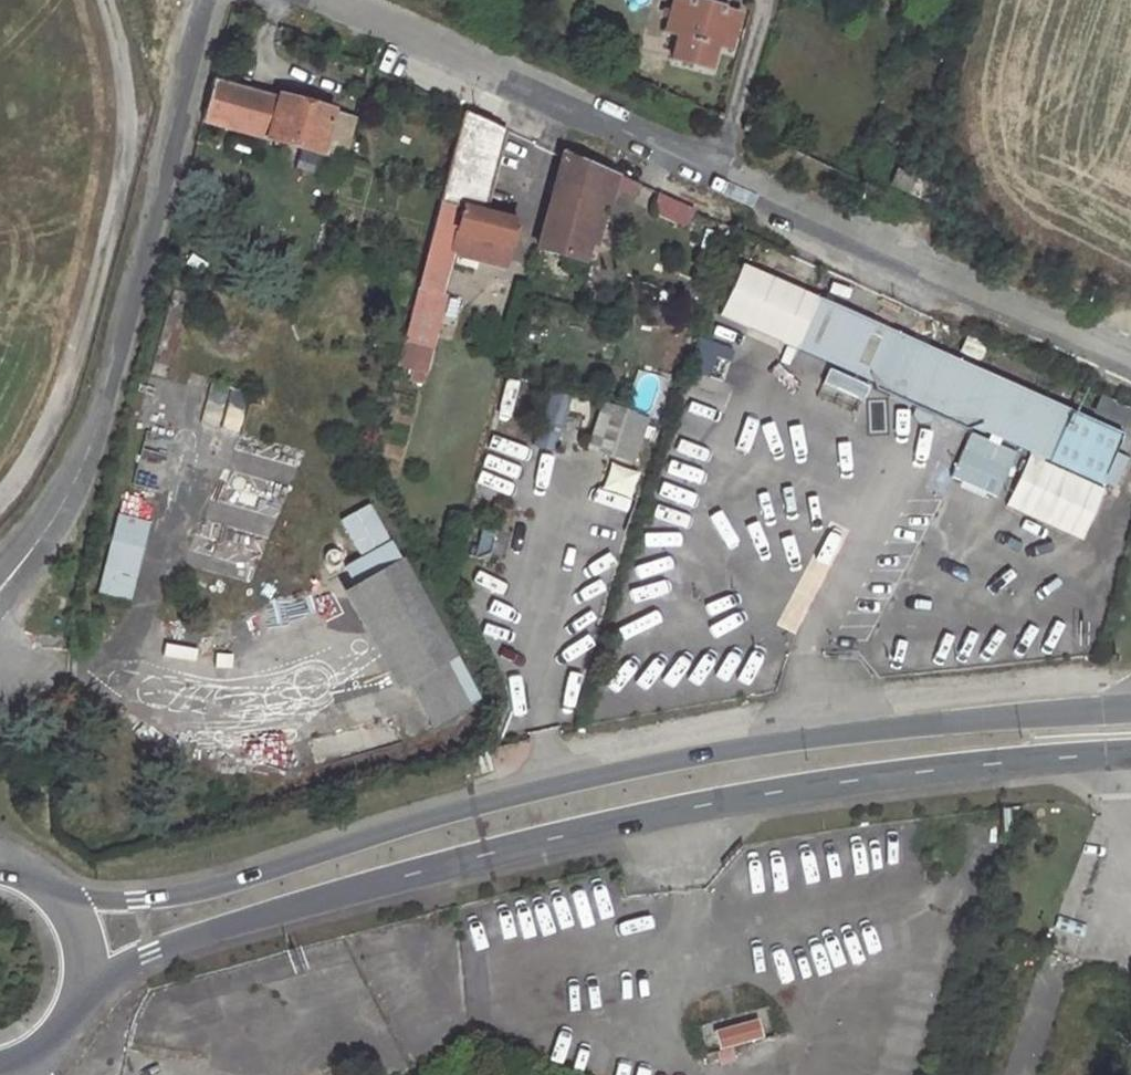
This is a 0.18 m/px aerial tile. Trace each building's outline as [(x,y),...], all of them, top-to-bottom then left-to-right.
[(730,56),(740,20),(721,16),(723,10),(690,1),(689,4),(673,0),(666,31),(680,35),(674,61),(714,71),(718,52),(730,56)] [(345,157),(355,116),(214,80),(203,122),(345,157)] [(470,112),(415,311),(405,345),(399,366),(426,373),(432,352),(434,353),(450,296),(444,294),(455,255),(474,260),(476,252),(507,262),(518,223),(483,211),(504,127),(470,112)] [(556,186),(605,202),(612,203),(617,188),(615,187),(619,177),(565,153),(556,186)] [(895,182),(936,201),(942,188),(901,169),(895,182)] [(617,188),(638,197),(638,196),(643,184),(620,174),(615,187),(617,188)] [(540,249),(588,261),(605,202),(556,186),(540,249)] [(660,196),(653,210),(689,226),(695,213),(660,196)] [(794,348),(818,296),(743,263),(720,315),(794,348)] [(1126,434),(818,296),(794,348),(854,374),(856,381),(945,420),(951,417),(1103,484),(1126,434)] [(723,384),(734,350),(703,340),(692,374),(723,384)] [(554,451),(571,397),(551,390),(534,445),(554,451)] [(1103,396),(1095,412),(1128,427),(1130,421),(1130,409),(1103,396)] [(647,419),(604,405),(590,448),(633,463),(647,419)] [(954,465),(967,434),(919,415),(907,447),(954,465)] [(603,489),(630,497),(636,473),(610,466),(603,489)] [(115,514),(96,593),(130,601),(149,522),(115,514)] [(496,528),(484,525),(476,556),(487,559),(496,528)] [(405,558),(357,583),(435,726),(472,706),(450,662),(458,658),(405,558)] [(411,682),(357,583),(344,590),(398,689),(411,682)]
